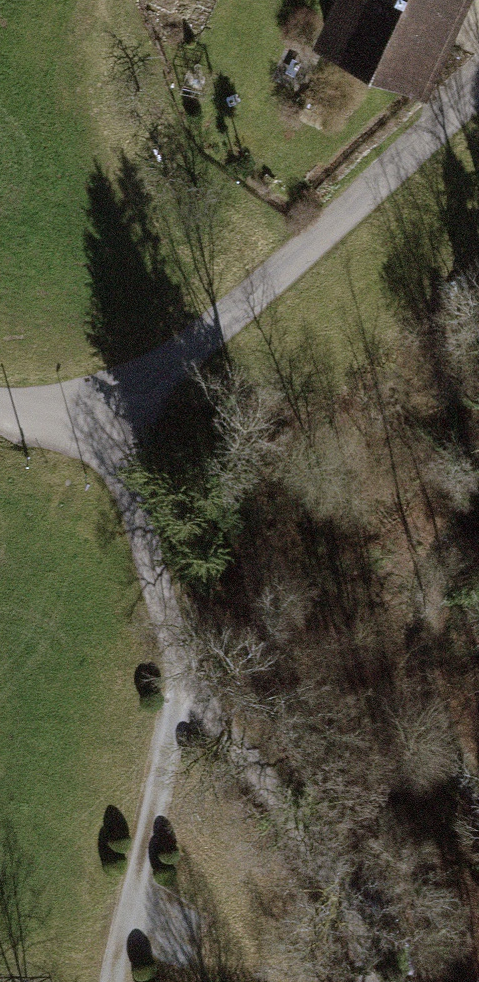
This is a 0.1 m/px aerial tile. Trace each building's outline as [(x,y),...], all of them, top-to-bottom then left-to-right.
[(315,52),(417,96),(452,23),(400,0),(338,0),(315,52)] [(452,23),(463,0),(400,0),(452,23)]
